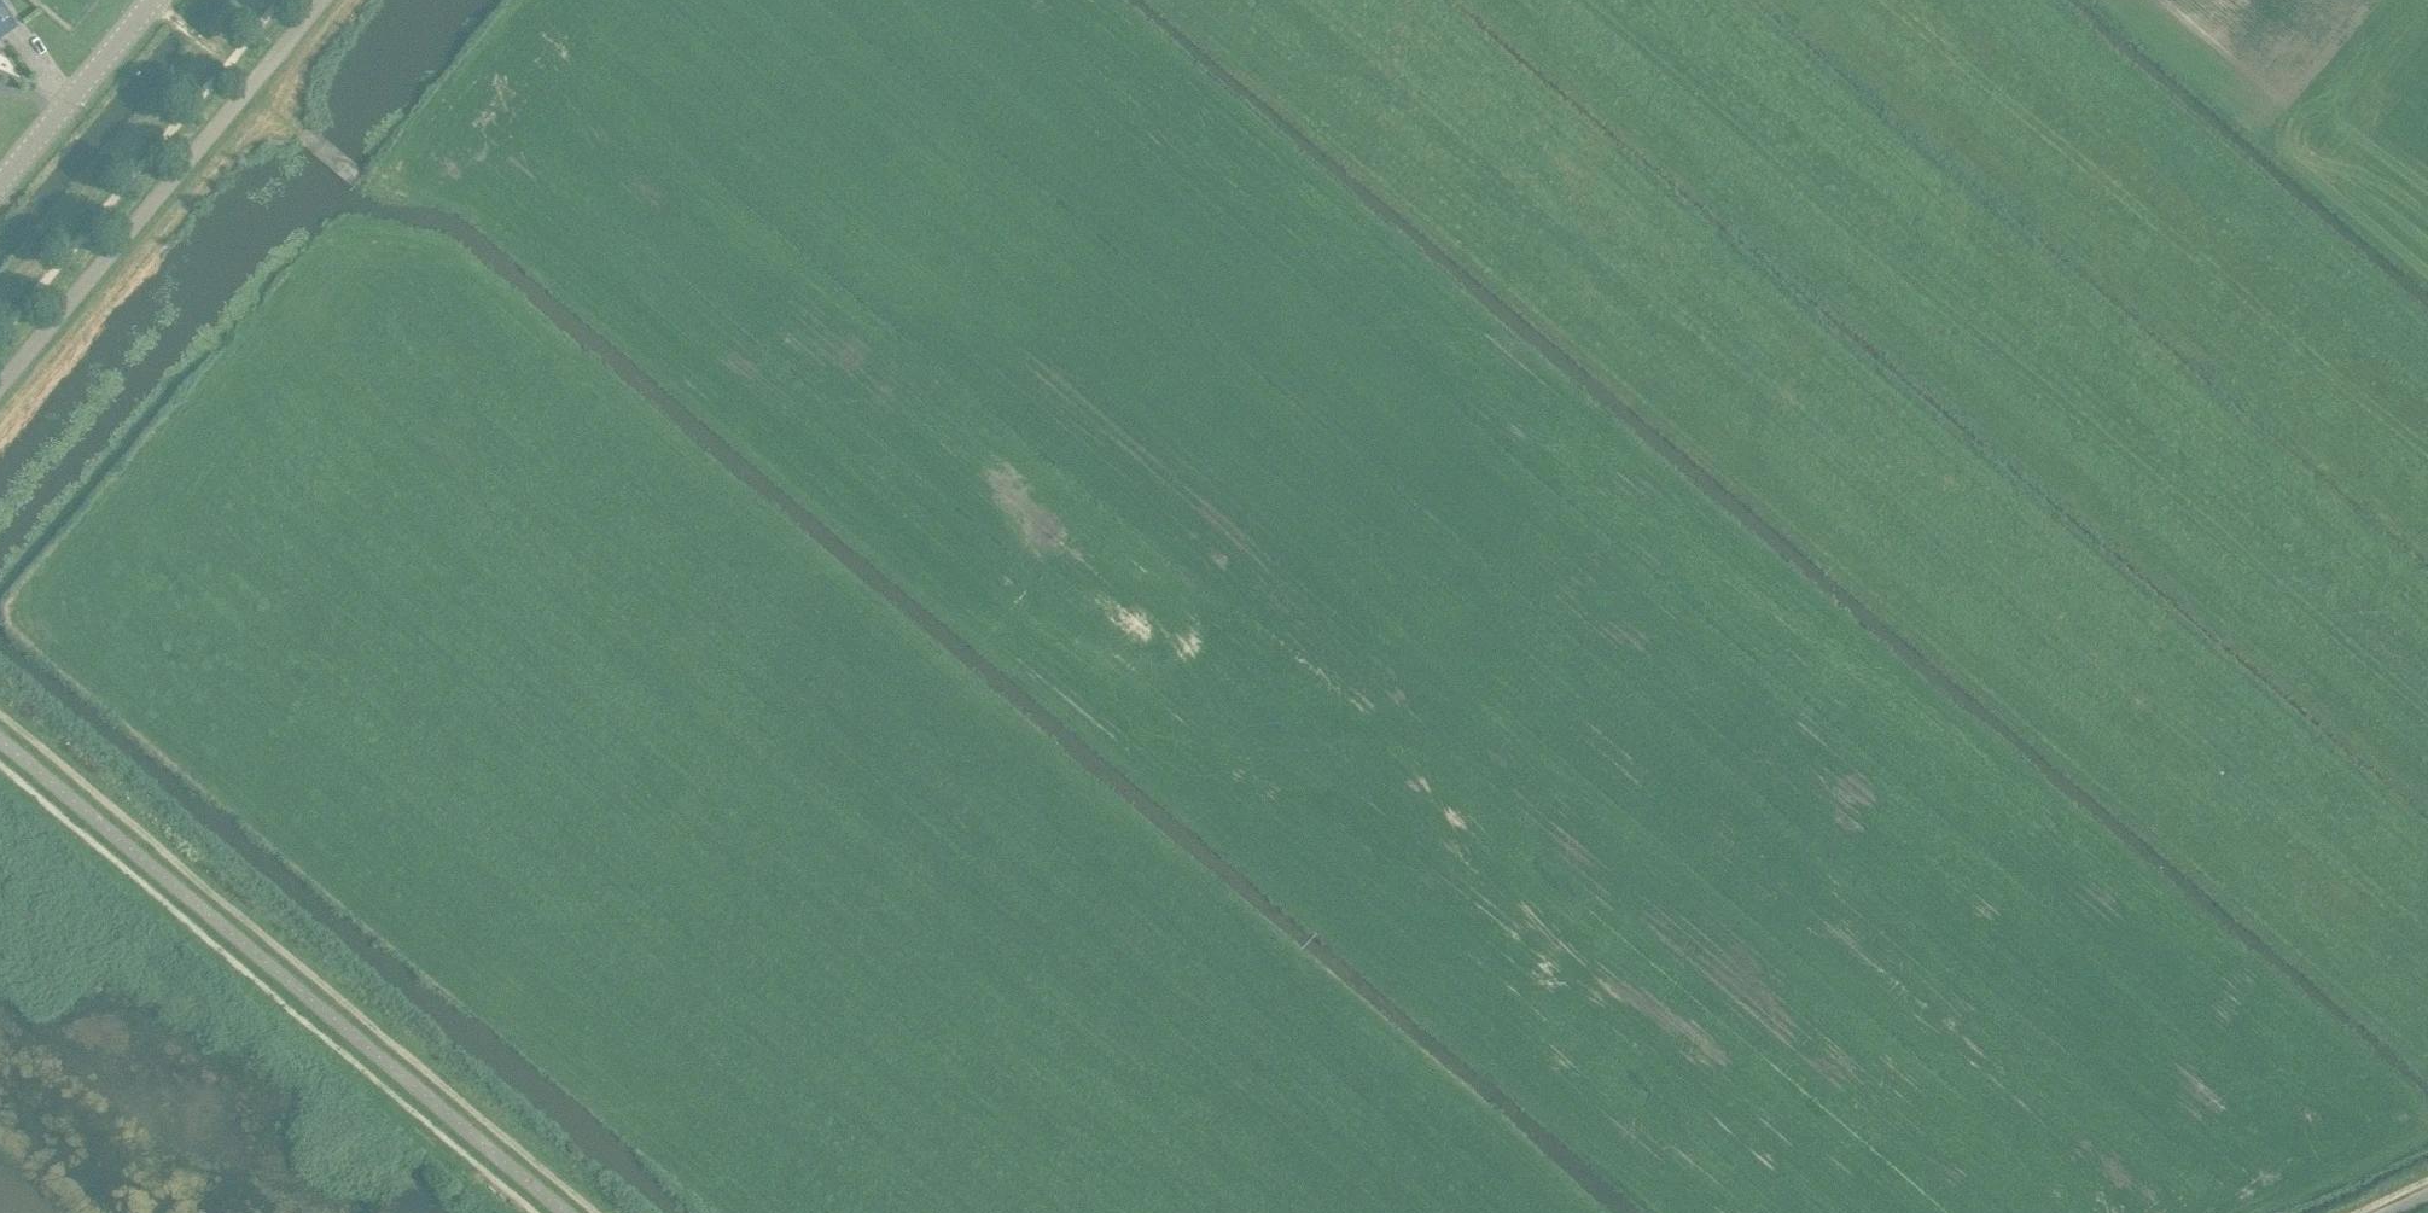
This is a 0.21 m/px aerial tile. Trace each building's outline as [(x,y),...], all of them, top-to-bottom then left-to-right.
[(18,26),(0,0),(0,39),(18,26)]
